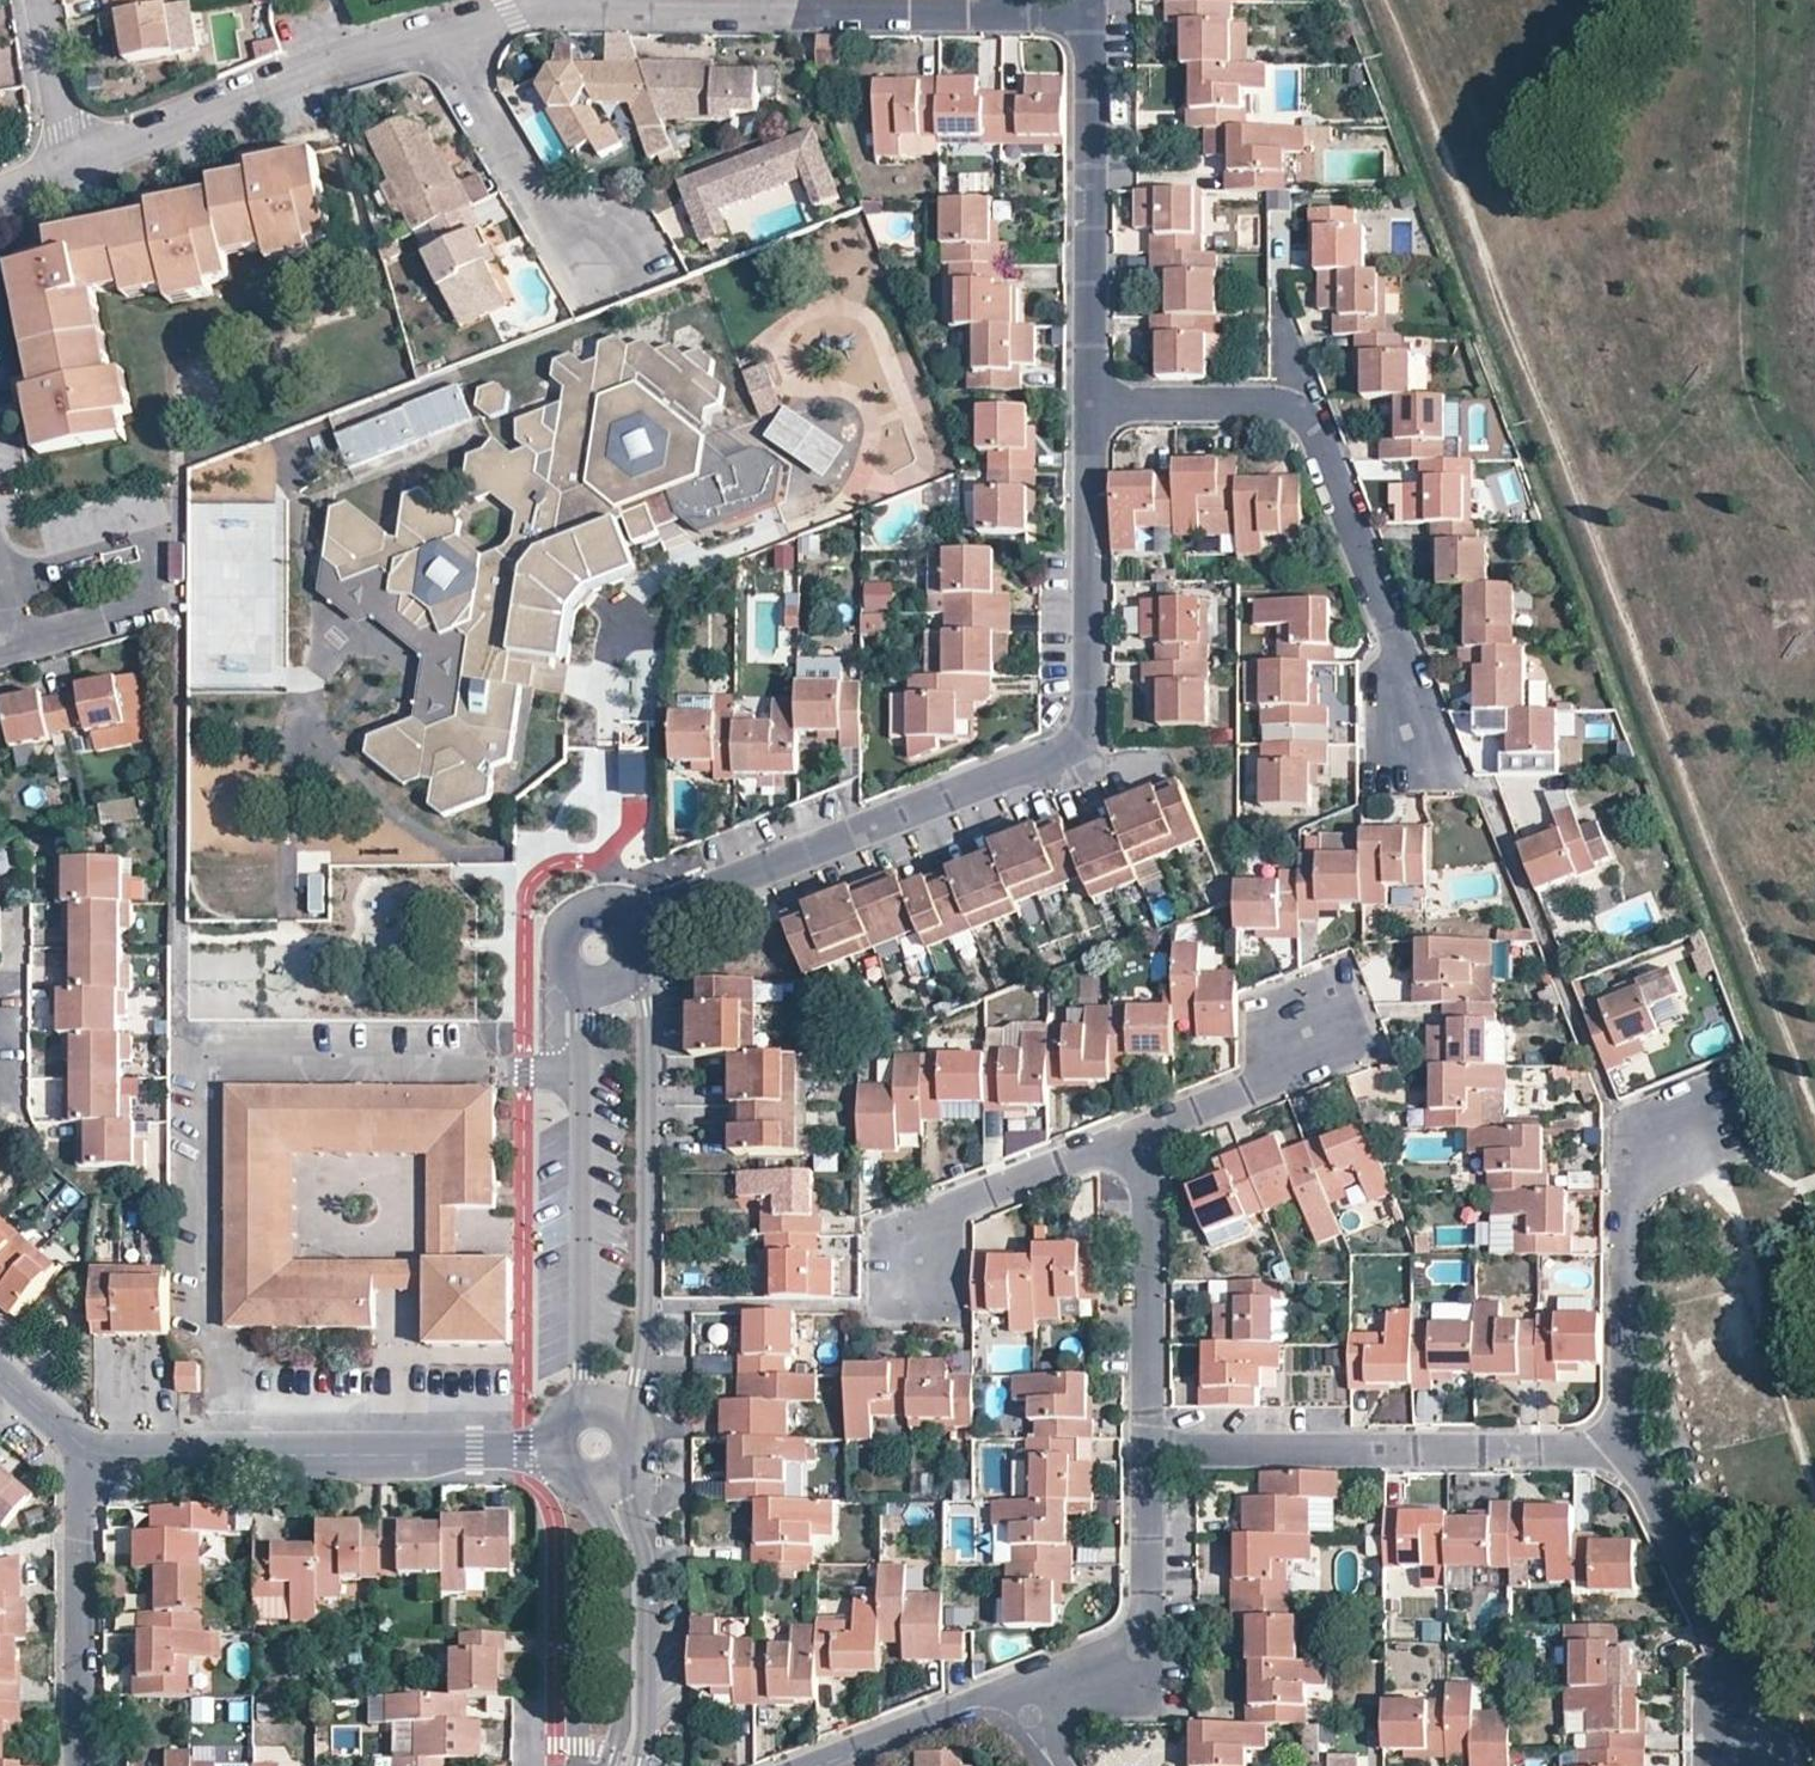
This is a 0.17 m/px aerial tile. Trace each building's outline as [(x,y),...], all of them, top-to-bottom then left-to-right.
[(109,20),(121,17),(118,0),(105,0),(109,20)] [(165,10),(163,0),(118,0),(121,17),(165,10)] [(1232,2),(1165,3),(1166,24),(1175,24),(1184,24),(1184,47),(1184,67),(1193,67),(1232,67),(1232,24),(1232,2)] [(169,9),(165,10),(121,17),(109,20),(104,20),(106,38),(116,36),(125,35),(127,48),(129,65),(177,57),(169,9)] [(1184,24),(1175,24),(1174,47),(1184,47),(1184,24)] [(1247,25),(1232,24),(1232,67),(1248,67),(1247,25)] [(125,35),(116,36),(117,50),(127,48),(125,35)] [(646,68),(633,36),(611,35),(611,67),(646,68)] [(842,37),(820,36),(820,66),(841,67),(842,37)] [(643,129),(668,129),(666,123),(646,68),(611,67),(577,67),(575,70),(551,70),(541,94),(551,111),(549,114),(573,154),(592,145),(599,156),(618,147),(608,127),(602,128),(592,110),(595,102),(633,105),(635,111),(643,129)] [(1267,67),(1248,67),(1232,67),(1193,67),(1193,87),(1193,129),(1232,129),(1243,129),(1244,92),(1265,92),(1267,67)] [(720,77),(675,76),(675,68),(646,68),(666,123),(741,124),(741,117),(764,117),(764,77),(720,77)] [(720,69),(675,68),(675,76),(720,77),(720,69)] [(939,79),(939,84),(939,131),(939,138),(984,139),(985,148),(1003,148),(1003,101),(978,101),(978,93),(977,79),(939,79)] [(1064,139),(1065,80),(1028,79),(1028,93),(1028,101),(1003,101),(1003,148),(1020,148),(1020,138),(1064,139)] [(939,131),(939,84),(921,85),(878,85),(877,165),(902,165),(902,146),(922,147),(922,131),(939,131)] [(1003,101),(1003,93),(978,93),(978,101),(1003,101)] [(1028,101),(1028,93),(1003,93),(1003,101),(1028,101)] [(595,102),(592,110),(635,111),(633,105),(595,102)] [(371,131),(392,178),(404,205),(416,203),(426,227),(433,224),(465,209),(458,190),(449,185),(436,155),(423,125),(405,115),(371,131)] [(1305,129),(1243,129),(1232,129),(1232,151),(1232,191),(1270,191),(1286,191),(1287,154),(1305,154),(1305,129)] [(939,138),(939,131),(922,131),(922,147),(902,146),(902,165),(939,165),(939,147),(939,138)] [(818,206),(841,198),(815,133),(682,184),(688,201),(696,197),(701,209),(693,212),(705,244),(730,234),(718,205),(804,170),(818,206)] [(939,138),(939,147),(985,148),(984,139),(939,138)] [(1064,148),(1064,139),(1020,138),(1020,148),(1064,148)] [(295,155),(311,243),(333,239),(316,151),(295,155)] [(465,209),(470,206),(472,206),(461,182),(456,179),(444,151),(436,155),(449,185),(458,190),(465,209)] [(254,172),(269,249),(272,262),(312,255),(311,243),(295,155),(253,164),(254,172)] [(216,191),(229,256),(269,249),(254,172),(214,181),(216,191)] [(396,208),(404,205),(392,178),(384,182),(396,208)] [(195,196),(211,284),(233,280),(229,256),(216,191),(195,196)] [(1196,191),(1137,191),(1137,230),(1150,231),(1150,253),(1196,253),(1196,191)] [(1204,191),(1196,191),(1196,253),(1204,253),(1204,191)] [(154,212),(170,291),(172,303),(213,295),(211,284),(195,196),(153,204),(154,212)] [(696,197),(688,201),(693,212),(701,209),(696,197)] [(874,213),(874,201),(860,201),(862,206),(865,213),(874,213)] [(992,201),(943,201),(943,264),(951,264),(996,264),(1006,264),(1009,264),(1009,246),(1001,245),(992,245),(992,221),(992,201)] [(404,205),(416,232),(426,227),(416,203),(404,205)] [(481,253),(490,249),(470,206),(465,209),(433,224),(444,248),(427,256),(453,315),(500,294),(488,268),(481,253)] [(1308,252),(1316,252),(1316,209),(1309,209),(1308,252)] [(1316,209),(1316,252),(1316,272),(1320,272),(1366,272),(1366,230),(1357,229),(1357,210),(1316,209)] [(113,220),(127,289),(129,299),(170,291),(154,212),(113,220)] [(34,379),(37,390),(114,374),(98,295),(127,289),(113,220),(50,233),(54,258),(12,267),(34,379)] [(1000,222),(992,221),(992,245),(1001,245),(1000,222)] [(497,265),(490,249),(481,253),(488,268),(497,265)] [(1204,253),(1196,253),(1150,253),(1150,273),(1161,273),(1168,273),(1168,295),(1169,317),(1197,317),(1218,317),(1218,254),(1204,253)] [(996,264),(951,264),(951,327),(969,327),(1014,327),(1019,327),(1020,290),(1005,290),(997,289),(996,264)] [(1006,264),(996,264),(997,289),(1005,290),(1006,264)] [(1386,273),(1366,272),(1320,272),(1319,310),(1334,311),(1342,311),(1341,336),(1355,336),(1363,336),(1387,336),(1386,297),(1386,273)] [(500,294),(453,315),(459,329),(506,307),(500,294)] [(1400,297),(1386,297),(1387,336),(1400,336),(1400,297)] [(1342,311),(1334,311),(1333,336),(1341,336),(1342,311)] [(1159,361),(1159,317),(1150,317),(1150,361),(1159,361)] [(1197,336),(1197,317),(1169,317),(1159,317),(1159,361),(1159,380),(1207,379),(1208,336),(1197,336)] [(1014,327),(969,327),(968,389),(1014,389),(1014,365),(1014,327)] [(1036,327),(1019,327),(1014,327),(1014,365),(1022,365),(1036,365),(1036,327)] [(1403,336),(1400,336),(1387,336),(1363,336),(1363,378),(1363,398),(1397,398),(1413,398),(1414,356),(1403,355),(1403,336)] [(536,665),(553,667),(555,659),(515,651),(515,644),(526,568),(545,550),(619,521),(630,546),(637,543),(626,515),(649,507),(657,529),(681,521),(700,534),(749,517),(782,505),(788,469),(762,447),(741,454),(726,458),(706,440),(700,478),(619,509),(591,486),(603,399),(639,386),(703,438),(708,408),(722,403),(724,387),(712,376),(713,361),(700,351),(685,355),(673,347),(659,351),(646,342),(630,347),(617,338),(603,343),(600,360),(585,365),(573,356),(557,361),(554,379),(566,388),(564,404),(550,409),(547,426),(559,436),(556,452),(540,457),(530,448),(513,455),(495,441),(486,451),(471,457),(466,489),(479,501),(494,495),(520,515),(516,538),(505,549),(483,557),(481,574),(478,591),(474,622),(458,629),(470,638),(459,719),(429,729),(416,720),(412,721),(372,737),(369,754),(407,783),(422,779),(436,781),(433,805),(446,815),(490,799),(492,780),(482,771),(489,761),(494,764),(511,759),(521,687),(532,688),(536,665)] [(1022,365),(1014,365),(1014,389),(1022,389),(1022,365)] [(769,367),(747,376),(762,414),(783,406),(769,367)] [(29,392),(33,417),(41,454),(127,437),(123,415),(134,413),(126,372),(114,374),(37,390),(29,392)] [(20,419),(33,417),(29,392),(37,390),(34,379),(13,383),(20,419)] [(495,384),(481,391),(479,407),(491,416),(506,412),(509,396),(495,384)] [(706,440),(703,438),(639,386),(603,399),(591,486),(619,509),(700,478),(706,440)] [(473,423),(459,387),(404,409),(404,411),(336,437),(350,471),(473,423)] [(1447,398),(1413,398),(1397,398),(1397,419),(1397,442),(1389,441),(1379,441),(1379,460),(1419,460),(1427,460),(1447,460),(1447,398)] [(1029,409),(980,408),(980,452),(989,452),(988,470),(1029,470),(1029,427),(1029,409)] [(556,452),(559,436),(547,426),(550,409),(519,420),(521,441),(530,448),(540,457),(556,452)] [(1397,442),(1397,419),(1389,419),(1389,441),(1397,442)] [(1039,427),(1029,427),(1029,470),(1038,470),(1039,427)] [(1238,481),(1238,462),(1219,462),(1176,460),(1176,470),(1175,477),(1175,515),(1175,529),(1175,536),(1198,536),(1199,514),(1200,499),(1238,499),(1238,481)] [(1465,460),(1447,460),(1427,460),(1428,486),(1419,485),(1405,485),(1405,523),(1431,523),(1439,523),(1465,523),(1465,460)] [(1427,460),(1419,460),(1419,485),(1428,486),(1427,460)] [(1474,460),(1465,460),(1465,523),(1474,523),(1474,460)] [(1029,470),(988,470),(988,489),(979,489),(979,531),(1029,533),(1029,511),(1029,470)] [(1038,470),(1029,470),(1029,511),(1038,512),(1038,470)] [(1137,515),(1175,515),(1175,477),(1156,477),(1114,477),(1113,552),(1137,553),(1137,529),(1137,515)] [(1282,481),(1238,481),(1238,499),(1238,513),(1237,555),(1263,555),(1263,535),(1299,536),(1299,482),(1282,481)] [(478,591),(434,608),(421,597),(429,550),(445,543),(481,574),(483,557),(461,537),(461,521),(423,492),(406,498),(400,540),(388,538),(350,505),(335,510),(328,559),(323,595),(357,625),(379,617),(421,655),(412,721),(416,720),(429,729),(459,719),(470,638),(458,629),(474,622),(478,591)] [(1199,514),(1238,513),(1238,499),(1200,499),(1199,514)] [(660,535),(657,529),(649,507),(626,515),(637,543),(660,535)] [(1175,529),(1175,515),(1137,515),(1137,529),(1175,529)] [(638,570),(630,546),(619,521),(545,550),(526,568),(515,644),(515,651),(555,659),(564,660),(570,623),(573,610),(589,588),(638,570)] [(1439,523),(1431,523),(1431,566),(1439,565),(1439,523)] [(1479,523),(1474,523),(1465,523),(1439,523),(1439,565),(1440,586),(1468,586),(1489,585),(1490,543),(1479,542),(1479,523)] [(681,526),(667,531),(669,536),(684,531),(681,526)] [(745,531),(731,536),(732,542),(747,536),(745,531)] [(776,568),(796,567),(795,541),(775,542),(776,568)] [(994,551),(946,551),(945,614),(1011,614),(1012,595),(1002,595),(994,594),(994,571),(994,551)] [(994,594),(1002,595),(1002,571),(994,571),(994,594)] [(865,580),(864,608),(894,609),(895,581),(865,580)] [(1517,585),(1489,585),(1468,586),(1468,608),(1468,650),(1506,650),(1506,631),(1517,631),(1517,585)] [(1041,594),(1041,586),(1033,586),(1033,594),(1041,594)] [(1142,639),(1155,639),(1164,639),(1164,664),(1201,664),(1201,601),(1142,601),(1142,639)] [(1329,664),(1329,625),(1328,602),(1255,601),(1256,624),(1279,626),(1278,664),(1311,664),(1329,664)] [(1468,650),(1468,608),(1459,607),(1459,650),(1468,650)] [(799,629),(799,610),(787,610),(787,629),(799,629)] [(862,610),(861,633),(887,634),(888,611),(862,610)] [(1011,634),(1011,614),(945,614),(945,677),(976,677),(995,677),(995,656),(995,633),(1003,633),(1011,634)] [(1041,644),(1041,632),(1033,632),(1032,644),(1041,644)] [(1003,656),(1003,633),(995,633),(995,656),(1003,656)] [(1154,664),(1164,664),(1164,639),(1155,639),(1154,664)] [(1526,650),(1506,650),(1468,650),(1459,650),(1460,669),(1468,669),(1477,669),(1476,692),(1476,712),(1511,712),(1527,712),(1526,650)] [(799,658),(799,671),(799,682),(809,682),(807,658),(799,658)] [(1242,702),(1259,703),(1261,659),(1244,658),(1242,702)] [(1208,664),(1201,664),(1164,664),(1154,664),(1142,664),(1142,683),(1151,684),(1161,684),(1161,705),(1160,726),(1208,725),(1208,664)] [(1311,664),(1278,664),(1262,664),(1261,726),(1326,726),(1327,707),(1318,707),(1311,707),(1311,686),(1311,664)] [(1477,669),(1468,669),(1468,692),(1476,692),(1477,669)] [(939,748),(938,739),(959,739),(959,718),(959,696),(968,696),(975,696),(976,677),(945,677),(910,677),(910,696),(909,738),(909,747),(939,748)] [(119,680),(99,684),(101,690),(81,694),(62,698),(70,736),(90,732),(91,738),(110,734),(129,730),(119,680)] [(809,682),(799,682),(799,702),(799,733),(820,733),(842,732),(842,741),(842,748),(861,749),(862,683),(809,682)] [(99,684),(80,688),(81,694),(101,690),(99,684)] [(1150,705),(1161,705),(1161,684),(1151,684),(1150,705)] [(42,695),(24,699),(25,706),(44,702),(42,695)] [(909,738),(910,696),(893,696),(892,738),(909,738)] [(959,696),(959,718),(967,718),(968,696),(959,696)] [(70,736),(62,698),(44,702),(25,706),(24,699),(4,703),(14,754),(34,749),(53,746),(51,740),(70,736)] [(799,733),(799,702),(774,701),(774,723),(753,723),(752,735),(736,735),(736,774),(777,775),(799,775),(799,733)] [(1559,712),(1560,712),(1572,712),(1573,704),(1559,704),(1559,712)] [(1560,712),(1559,712),(1527,712),(1511,712),(1511,732),(1510,774),(1549,774),(1550,757),(1559,757),(1560,712)] [(1580,757),(1581,712),(1572,712),(1560,712),(1559,757),(1580,757)] [(736,714),(673,714),(672,762),(693,763),(715,763),(715,771),(716,780),(736,781),(736,774),(736,735),(736,723),(736,714)] [(753,723),(736,723),(736,735),(752,735),(753,723)] [(820,740),(842,741),(842,732),(820,733),(820,740)] [(1510,774),(1511,732),(1503,732),(1500,774),(1510,774)] [(1327,744),(1262,744),(1261,806),(1310,807),(1310,787),(1310,764),(1318,764),(1328,764),(1327,744)] [(1559,774),(1559,757),(1550,757),(1549,774),(1559,774)] [(509,774),(511,759),(494,764),(489,761),(482,771),(509,774)] [(693,770),(715,771),(715,763),(693,763),(693,770)] [(1317,787),(1318,764),(1310,764),(1310,787),(1317,787)] [(898,871),(784,917),(808,976),(922,933),(929,951),(1020,915),(1016,907),(1086,879),(1095,901),(1140,882),(1135,869),(1203,841),(1178,781),(1110,809),(1115,820),(1070,840),(1061,818),(992,846),(996,853),(905,889),(898,871)] [(1573,808),(1567,791),(1546,791),(1555,815),(1573,808)] [(1541,838),(1522,846),(1540,891),(1597,870),(1594,863),(1582,830),(1573,808),(1555,815),(1558,824),(1561,831),(1541,838)] [(1541,838),(1561,831),(1558,824),(1539,832),(1541,838)] [(1612,856),(1599,824),(1582,830),(1594,863),(1612,856)] [(1363,831),(1320,831),(1319,855),(1363,855),(1363,831)] [(1424,832),(1384,831),(1363,831),(1363,855),(1362,905),(1386,906),(1386,884),(1424,884),(1424,832)] [(1319,855),(1300,855),(1299,871),(1299,922),(1319,922),(1319,914),(1319,904),(1341,905),(1362,905),(1363,855),(1319,855)] [(66,859),(66,877),(66,905),(74,905),(122,904),(125,904),(125,878),(125,861),(66,859)] [(1299,922),(1299,871),(1279,870),(1279,882),(1236,882),(1235,900),(1236,931),(1256,930),(1299,930),(1299,922)] [(310,873),(310,913),(325,913),(325,873),(310,873)] [(63,905),(66,905),(66,877),(57,877),(56,905),(63,905)] [(1392,886),(1392,905),(1420,905),(1421,886),(1392,886)] [(122,904),(74,905),(74,931),(74,947),(122,947),(123,928),(122,904)] [(132,904),(125,904),(122,904),(123,928),(132,929),(132,904)] [(1319,904),(1319,914),(1340,914),(1341,905),(1319,904)] [(74,905),(66,905),(63,905),(63,930),(74,931),(74,905)] [(1299,941),(1299,930),(1256,930),(1256,939),(1299,941)] [(1530,931),(1497,931),(1497,941),(1534,941),(1530,931)] [(1701,931),(1690,936),(1693,945),(1704,940),(1701,931)] [(1493,942),(1418,942),(1418,963),(1417,1002),(1443,1003),(1451,1003),(1471,1003),(1473,965),(1493,966),(1493,942)] [(1200,945),(1174,945),(1173,1008),(1173,1021),(1197,1023),(1198,1039),(1236,1040),(1235,991),(1235,973),(1199,971),(1200,945)] [(122,965),(122,947),(74,947),(74,964),(74,991),(119,991),(121,991),(122,965)] [(74,991),(74,964),(63,963),(62,991),(74,991)] [(132,965),(122,965),(121,991),(127,991),(131,991),(132,965)] [(1639,983),(1642,989),(1649,1007),(1680,996),(1670,969),(1639,983)] [(756,1055),(757,983),(703,982),(703,1006),(693,1006),(693,1055),(733,1056),(732,1152),(798,1152),(799,1056),(756,1055)] [(1649,1007),(1642,989),(1585,1010),(1609,1071),(1626,1064),(1623,1057),(1621,1049),(1640,1042),(1659,1034),(1649,1007)] [(62,991),(51,991),(50,1018),(61,1018),(62,991)] [(119,991),(74,991),(62,991),(61,1018),(60,1034),(63,1034),(73,1034),(118,1035),(119,1016),(119,991)] [(127,991),(121,991),(119,991),(119,1016),(126,1016),(127,991)] [(1471,1003),(1451,1003),(1451,1027),(1442,1028),(1428,1028),(1427,1067),(1432,1067),(1487,1067),(1487,1003),(1471,1003)] [(1451,1003),(1443,1003),(1442,1028),(1451,1027),(1451,1003)] [(1496,1003),(1487,1003),(1487,1067),(1495,1067),(1496,1003)] [(1111,1073),(1110,1008),(1086,1008),(1086,1028),(1049,1027),(1049,1033),(1048,1080),(1089,1081),(1111,1082),(1111,1073)] [(1173,1021),(1173,1008),(1110,1008),(1111,1073),(1129,1073),(1129,1064),(1130,1056),(1153,1056),(1173,1057),(1173,1021)] [(1048,1080),(1049,1033),(1024,1032),(1023,1051),(986,1052),(986,1054),(985,1105),(1028,1106),(1048,1106),(1048,1088),(1048,1080)] [(73,1061),(73,1034),(63,1034),(61,1061),(73,1061)] [(122,1061),(123,1035),(118,1035),(73,1034),(73,1061),(72,1079),(122,1080),(122,1061)] [(131,1060),(131,1035),(123,1035),(122,1061),(131,1060)] [(1621,1049),(1623,1057),(1644,1049),(1640,1042),(1621,1049)] [(922,1121),(923,1053),(897,1054),(896,1084),(859,1083),(859,1151),(897,1151),(897,1134),(921,1135),(922,1121)] [(985,1105),(986,1054),(923,1053),(922,1121),(942,1121),(942,1112),(943,1104),(965,1105),(985,1105)] [(1153,1065),(1153,1056),(1130,1056),(1129,1064),(1153,1065)] [(1507,1067),(1495,1067),(1487,1067),(1432,1067),(1432,1088),(1432,1129),(1467,1129),(1469,1090),(1483,1091),(1506,1091),(1507,1067)] [(122,1080),(72,1079),(72,1096),(72,1121),(88,1122),(122,1122),(122,1095),(122,1080)] [(1088,1089),(1089,1081),(1048,1080),(1048,1088),(1088,1089)] [(457,1208),(495,1208),(495,1089),(481,1089),(227,1087),(228,1329),(374,1329),(374,1291),(375,1261),(295,1261),(296,1155),(428,1156),(427,1208),(457,1208)] [(1483,1129),(1483,1091),(1469,1090),(1467,1129),(1483,1129)] [(132,1095),(122,1095),(122,1122),(132,1122),(132,1095)] [(72,1121),(72,1096),(62,1096),(62,1121),(72,1121)] [(964,1112),(965,1105),(943,1104),(942,1112),(964,1112)] [(132,1122),(122,1122),(88,1122),(87,1140),(87,1167),(136,1166),(135,1140),(135,1122),(132,1122)] [(1367,1128),(1366,1124),(1346,1132),(1307,1147),(1321,1182),(1355,1167),(1361,1181),(1369,1203),(1393,1194),(1392,1192),(1367,1128)] [(1307,1147),(1346,1132),(1343,1125),(1305,1141),(1307,1147)] [(1483,1129),(1467,1129),(1467,1152),(1487,1153),(1488,1192),(1491,1192),(1542,1192),(1542,1151),(1543,1130),(1483,1129)] [(1041,1147),(1040,1130),(1007,1131),(1007,1148),(1041,1147)] [(1307,1147),(1305,1141),(1282,1150),(1276,1135),(1241,1149),(1265,1211),(1298,1198),(1309,1224),(1334,1214),(1326,1194),(1321,1182),(1307,1147)] [(87,1167),(87,1140),(77,1139),(76,1166),(87,1167)] [(135,1140),(136,1166),(145,1166),(145,1140),(135,1140)] [(1265,1211),(1241,1149),(1222,1156),(1225,1163),(1228,1172),(1207,1181),(1188,1188),(1206,1234),(1248,1217),(1265,1211)] [(1228,1172),(1225,1163),(1204,1171),(1207,1181),(1228,1172)] [(1355,1167),(1321,1182),(1326,1194),(1361,1181),(1355,1167)] [(812,1194),(813,1172),(737,1172),(737,1196),(760,1197),(775,1197),(775,1234),(810,1234),(812,1234),(812,1194)] [(1566,1213),(1566,1192),(1549,1192),(1542,1192),(1491,1192),(1492,1215),(1514,1216),(1529,1216),(1529,1255),(1536,1255),(1565,1255),(1566,1213)] [(775,1197),(760,1197),(761,1234),(765,1234),(775,1234),(775,1197)] [(457,1262),(457,1208),(427,1208),(428,1261),(457,1262)] [(1573,1212),(1566,1213),(1565,1255),(1572,1254),(1573,1212)] [(1529,1216),(1514,1216),(1514,1255),(1529,1255),(1529,1216)] [(1254,1231),(1248,1217),(1206,1234),(1212,1248),(1254,1231)] [(0,1219),(0,1304),(15,1317),(57,1269),(0,1219)] [(775,1234),(765,1234),(765,1297),(773,1297),(775,1234)] [(810,1234),(775,1234),(773,1297),(833,1297),(834,1260),(819,1259),(809,1259),(810,1234)] [(819,1234),(812,1234),(810,1234),(809,1259),(819,1259),(819,1234)] [(1100,1301),(1098,1245),(1059,1245),(1035,1245),(1035,1258),(1035,1320),(1060,1319),(1059,1300),(1100,1301)] [(1035,1320),(1035,1258),(991,1257),(991,1251),(974,1251),(974,1312),(1010,1312),(1011,1332),(1035,1332),(1035,1320)] [(428,1261),(375,1261),(374,1291),(428,1292),(428,1261)] [(513,1345),(513,1262),(457,1262),(428,1261),(428,1292),(428,1345),(513,1345)] [(168,1336),(169,1271),(95,1270),(94,1336),(168,1336)] [(1274,1343),(1276,1281),(1236,1281),(1237,1305),(1230,1305),(1215,1304),(1214,1343),(1274,1343)] [(1592,1297),(1557,1296),(1557,1315),(1592,1315),(1592,1297)] [(1537,1381),(1537,1320),(1499,1320),(1499,1300),(1475,1300),(1475,1323),(1475,1373),(1475,1376),(1519,1375),(1519,1381),(1537,1381)] [(1412,1323),(1412,1309),(1388,1309),(1387,1332),(1387,1347),(1349,1347),(1349,1383),(1390,1384),(1412,1384),(1412,1323)] [(796,1312),(745,1312),(747,1334),(746,1373),(786,1374),(786,1356),(796,1356),(796,1312)] [(1598,1364),(1598,1315),(1592,1315),(1557,1315),(1537,1314),(1537,1320),(1537,1381),(1556,1381),(1556,1371),(1556,1363),(1580,1363),(1598,1364)] [(1475,1373),(1475,1323),(1412,1323),(1412,1384),(1412,1389),(1432,1389),(1432,1380),(1432,1373),(1454,1373),(1475,1373)] [(1387,1347),(1387,1332),(1349,1332),(1349,1344),(1349,1347),(1387,1347)] [(746,1373),(747,1334),(738,1334),(737,1373),(746,1373)] [(1281,1369),(1281,1344),(1274,1343),(1214,1343),(1205,1343),(1205,1365),(1205,1407),(1242,1407),(1242,1368),(1257,1368),(1281,1369)] [(732,1372),(733,1355),(710,1354),(709,1371),(732,1372)] [(973,1419),(973,1381),(948,1381),(948,1375),(948,1359),(910,1359),(910,1363),(910,1402),(910,1417),(910,1418),(973,1419)] [(179,1363),(179,1390),(198,1391),(199,1364),(179,1363)] [(869,1364),(847,1364),(847,1374),(847,1439),(872,1440),(872,1416),(872,1402),(910,1402),(910,1363),(869,1364)] [(1556,1363),(1556,1371),(1580,1372),(1580,1363),(1556,1363)] [(1242,1407),(1256,1407),(1257,1368),(1242,1368),(1242,1407)] [(816,1374),(786,1374),(746,1373),(737,1373),(737,1400),(721,1400),(720,1437),(732,1437),(787,1438),(788,1402),(817,1402),(816,1374)] [(1432,1373),(1432,1380),(1453,1381),(1454,1373),(1432,1373)] [(1088,1398),(1088,1376),(1034,1375),(1012,1375),(1013,1400),(1035,1400),(1049,1400),(1049,1437),(1071,1437),(1079,1437),(1088,1437),(1088,1398)] [(1049,1400),(1035,1400),(1035,1437),(1049,1437),(1049,1400)] [(872,1416),(910,1417),(910,1402),(872,1402),(872,1416)] [(973,1429),(973,1419),(910,1418),(910,1428),(973,1429)] [(807,1439),(787,1438),(732,1437),(733,1460),(733,1501),(760,1501),(787,1501),(788,1462),(807,1461),(807,1439)] [(1035,1437),(1025,1437),(1025,1501),(1034,1501),(1035,1437)] [(1071,1437),(1049,1437),(1035,1437),(1034,1501),(1068,1501),(1071,1501),(1071,1464),(1071,1437)] [(1079,1437),(1071,1437),(1071,1464),(1079,1464),(1079,1437)] [(1079,1464),(1071,1464),(1071,1501),(1093,1501),(1093,1464),(1079,1464)] [(27,1502),(32,1496),(0,1466),(0,1477),(27,1502)] [(1337,1498),(1338,1474),(1259,1474),(1259,1498),(1310,1498),(1333,1498),(1337,1498)] [(0,1477),(0,1530),(2,1531),(27,1502),(0,1477)] [(1310,1529),(1310,1498),(1259,1498),(1242,1498),(1242,1534),(1310,1534),(1310,1529)] [(1333,1530),(1333,1498),(1310,1498),(1310,1529),(1333,1530)] [(833,1501),(787,1501),(760,1501),(759,1523),(759,1563),(813,1564),(814,1536),(814,1524),(833,1524),(833,1501)] [(1068,1501),(1034,1501),(1025,1501),(992,1501),(992,1525),(1012,1526),(1012,1564),(1056,1564),(1067,1564),(1068,1525),(1068,1501)] [(1510,1559),(1510,1507),(1510,1502),(1490,1502),(1491,1510),(1491,1519),(1467,1518),(1448,1518),(1448,1567),(1510,1567),(1510,1559)] [(1573,1533),(1573,1507),(1549,1507),(1510,1507),(1510,1559),(1530,1560),(1547,1560),(1547,1580),(1573,1581),(1573,1533)] [(227,1509),(149,1508),(148,1534),(132,1534),(130,1571),(154,1571),(198,1571),(198,1533),(228,1534),(227,1509)] [(883,1509),(883,1524),(894,1524),(894,1508),(883,1509)] [(1491,1519),(1491,1510),(1466,1509),(1467,1518),(1491,1519)] [(1448,1518),(1448,1512),(1426,1513),(1385,1513),(1384,1535),(1384,1567),(1423,1567),(1423,1587),(1447,1588),(1448,1567),(1448,1518)] [(503,1520),(462,1520),(441,1520),(441,1528),(441,1576),(441,1594),(464,1594),(466,1574),(503,1574),(503,1520)] [(833,1536),(833,1524),(814,1524),(814,1536),(833,1536)] [(336,1526),(316,1525),(315,1549),(315,1600),(339,1601),(341,1580),(378,1580),(378,1566),(378,1526),(336,1526)] [(420,1527),(378,1526),(378,1566),(396,1566),(397,1576),(441,1576),(441,1528),(420,1527)] [(1591,1533),(1573,1533),(1573,1581),(1591,1581),(1592,1591),(1635,1591),(1634,1542),(1615,1542),(1592,1542),(1591,1533)] [(1615,1534),(1591,1533),(1592,1542),(1615,1542),(1615,1534)] [(1310,1559),(1310,1534),(1242,1534),(1237,1534),(1236,1557),(1236,1599),(1273,1599),(1273,1559),(1287,1559),(1310,1559)] [(315,1600),(315,1549),(294,1548),(253,1548),(253,1571),(253,1586),(289,1586),(289,1601),(290,1624),(315,1624),(315,1619),(315,1610),(315,1600)] [(19,1604),(4,1603),(4,1579),(19,1579),(19,1557),(0,1564),(0,1641),(15,1641),(26,1641),(26,1605),(19,1604)] [(1287,1599),(1287,1559),(1273,1559),(1273,1599),(1287,1599)] [(1547,1560),(1530,1560),(1530,1579),(1547,1580),(1547,1560)] [(879,1575),(879,1564),(870,1564),(870,1575),(873,1575),(879,1575)] [(907,1565),(879,1564),(879,1575),(879,1598),(879,1642),(904,1642),(904,1659),(942,1660),(942,1633),(942,1593),(907,1592),(907,1565)] [(1056,1564),(1012,1564),(1006,1564),(1006,1626),(1055,1627),(1055,1606),(1056,1564)] [(1074,1564),(1067,1564),(1056,1564),(1055,1606),(1063,1606),(1064,1584),(1073,1583),(1074,1564)] [(1480,1593),(1504,1592),(1503,1568),(1479,1569),(1480,1593)] [(202,1635),(202,1571),(198,1571),(154,1571),(154,1593),(153,1614),(145,1614),(136,1615),(136,1634),(202,1635)] [(211,1635),(223,1635),(223,1572),(202,1571),(202,1635),(211,1635)] [(19,1579),(4,1579),(4,1603),(19,1604),(19,1579)] [(289,1586),(253,1586),(253,1601),(289,1601),(289,1586)] [(153,1614),(154,1593),(145,1592),(145,1614),(153,1614)] [(879,1598),(873,1598),(855,1598),(854,1621),(854,1635),(817,1635),(816,1671),(859,1672),(879,1672),(879,1642),(879,1598)] [(1236,1599),(1230,1598),(1229,1617),(1239,1617),(1248,1617),(1247,1640),(1247,1661),(1251,1661),(1296,1661),(1296,1599),(1287,1599),(1273,1599),(1236,1599)] [(329,1610),(315,1610),(315,1619),(330,1619),(329,1610)] [(1248,1617),(1239,1617),(1239,1640),(1247,1640),(1248,1617)] [(854,1635),(854,1621),(817,1621),(817,1625),(817,1635),(854,1635)] [(817,1635),(817,1625),(793,1624),(793,1645),(753,1644),(753,1704),(771,1705),(771,1698),(795,1698),(816,1699),(816,1678),(816,1671),(817,1635)] [(1573,1626),(1563,1626),(1563,1687),(1572,1687),(1573,1626)] [(1609,1626),(1573,1626),(1572,1687),(1631,1687),(1631,1650),(1618,1650),(1609,1651),(1609,1626)] [(1619,1626),(1609,1626),(1609,1651),(1618,1650),(1619,1626)] [(963,1633),(942,1633),(942,1660),(963,1660),(963,1633)] [(211,1635),(202,1635),(136,1634),(136,1656),(135,1697),(171,1697),(173,1658),(188,1658),(210,1658),(211,1635)] [(496,1635),(458,1635),(457,1653),(448,1653),(448,1697),(462,1697),(498,1697),(497,1676),(496,1635)] [(753,1644),(753,1638),(691,1638),(691,1689),(733,1689),(733,1704),(753,1704),(753,1644)] [(0,1641),(0,1705),(14,1705),(15,1663),(15,1641),(0,1641)] [(171,1697),(188,1697),(188,1658),(173,1658),(171,1697)] [(1326,1662),(1296,1661),(1251,1661),(1251,1682),(1250,1724),(1266,1723),(1305,1723),(1305,1687),(1324,1686),(1326,1662)] [(1447,1683),(1447,1711),(1447,1750),(1447,1758),(1447,1760),(1471,1761),(1471,1765),(1509,1765),(1509,1750),(1509,1711),(1473,1710),(1473,1684),(1447,1683)] [(1640,1711),(1639,1687),(1631,1687),(1572,1687),(1563,1687),(1563,1711),(1587,1712),(1600,1712),(1601,1751),(1639,1751),(1640,1711)] [(462,1697),(448,1697),(383,1697),(383,1723),(410,1723),(411,1760),(436,1760),(444,1760),(479,1760),(478,1723),(463,1722),(462,1697)] [(771,1698),(771,1705),(795,1706),(795,1698),(771,1698)] [(1427,1700),(1383,1700),(1383,1723),(1383,1748),(1404,1748),(1447,1750),(1447,1711),(1427,1711),(1427,1700)] [(20,1705),(14,1705),(0,1705),(0,1765),(1,1765),(2,1746),(3,1724),(12,1723),(19,1723),(20,1705)] [(1586,1751),(1601,1751),(1600,1712),(1587,1712),(1586,1751)] [(11,1745),(12,1723),(3,1724),(2,1746),(11,1745)] [(1266,1723),(1250,1724),(1244,1724),(1195,1724),(1190,1724),(1191,1746),(1191,1765),(1246,1765),(1246,1747),(1266,1748),(1266,1723)] [(210,1747),(188,1746),(188,1753),(189,1764),(213,1764),(213,1757),(210,1757),(210,1747)] [(1447,1758),(1447,1750),(1404,1748),(1403,1757),(1447,1758)] [(1639,1751),(1601,1751),(1586,1751),(1578,1751),(1578,1765),(1644,1765),(1644,1751),(1639,1751)] [(188,1753),(181,1753),(165,1752),(164,1765),(189,1765),(189,1764),(188,1753)] [(1330,1753),(1330,1765),(1369,1765),(1369,1752),(1330,1753)]
